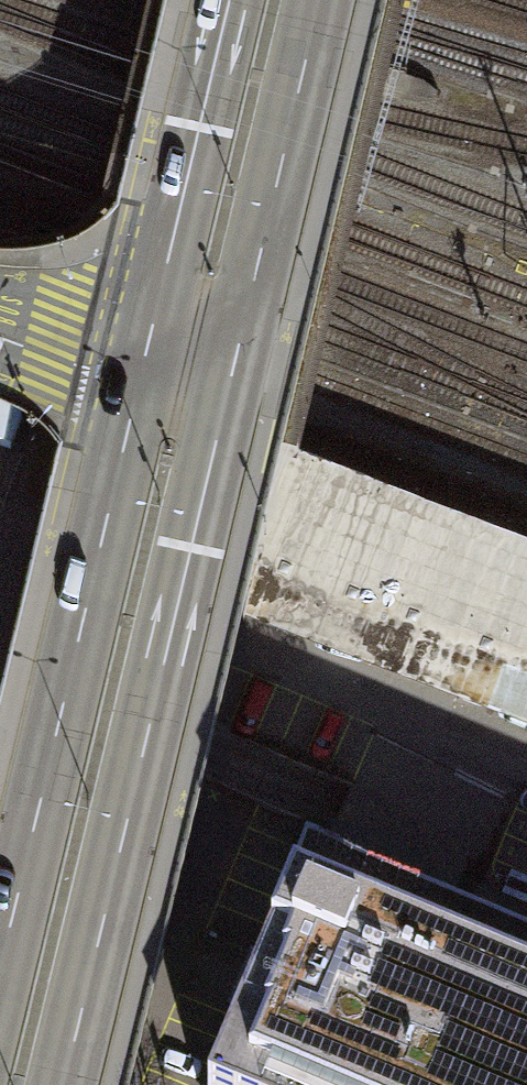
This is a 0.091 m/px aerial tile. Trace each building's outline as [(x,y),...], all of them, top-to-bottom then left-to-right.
[(0,373),(0,445),(10,449),(34,387),(0,373)] [(240,573),(526,683),(526,562),(281,468),(240,573)] [(305,890),(257,1004),(223,1084),(526,1084),(526,983),(305,890)]
